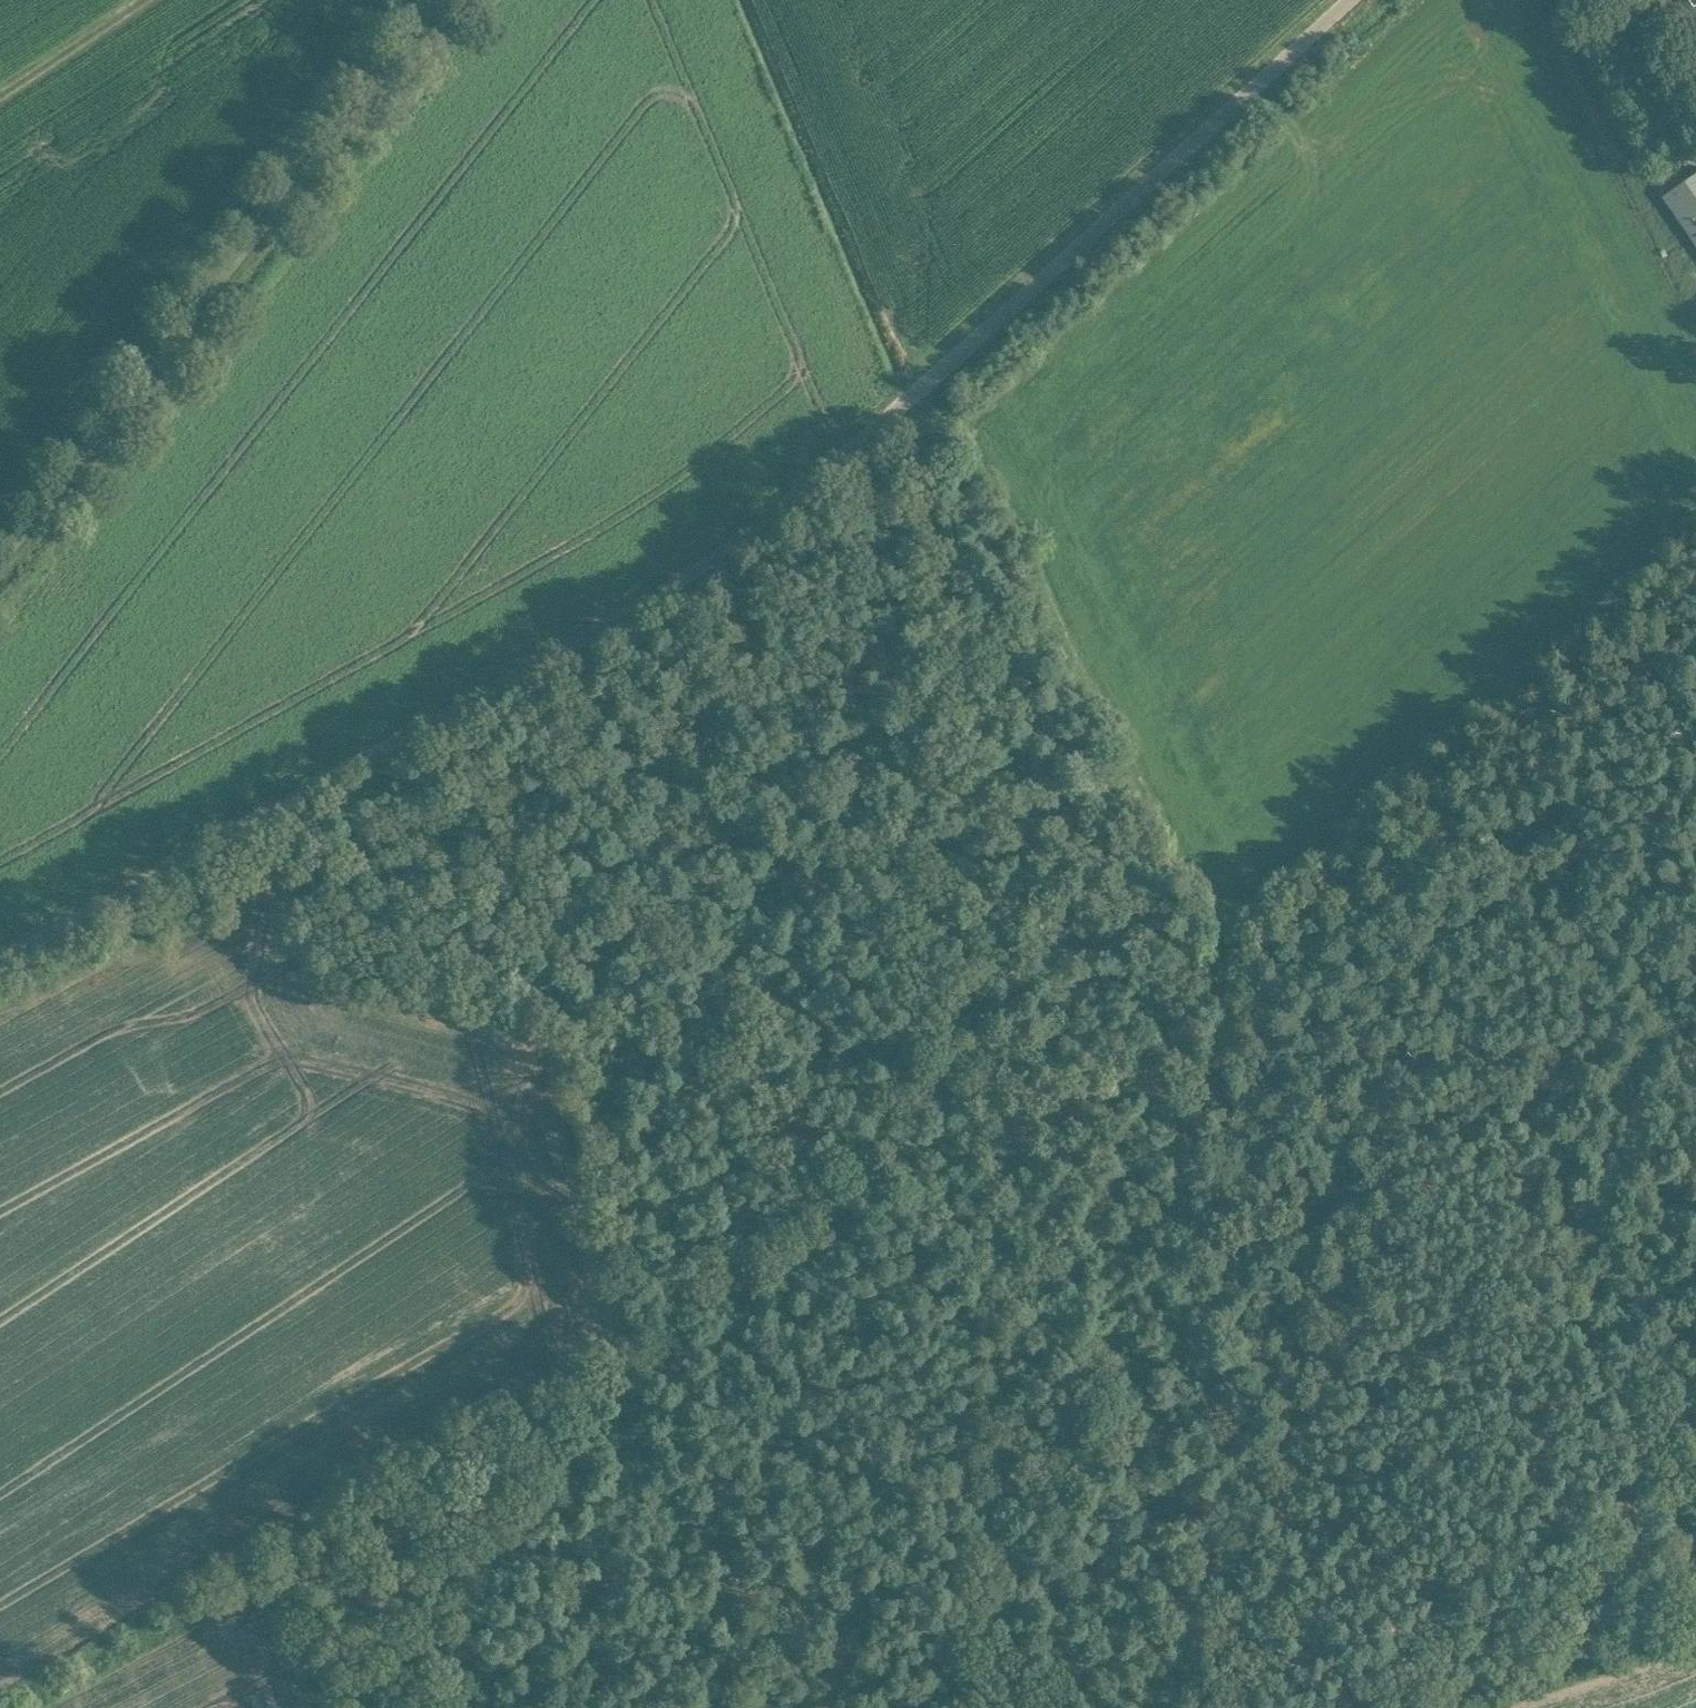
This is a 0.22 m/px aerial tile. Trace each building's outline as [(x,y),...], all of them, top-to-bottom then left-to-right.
[(1695,240),(1695,176),(1666,196),(1695,240)]
